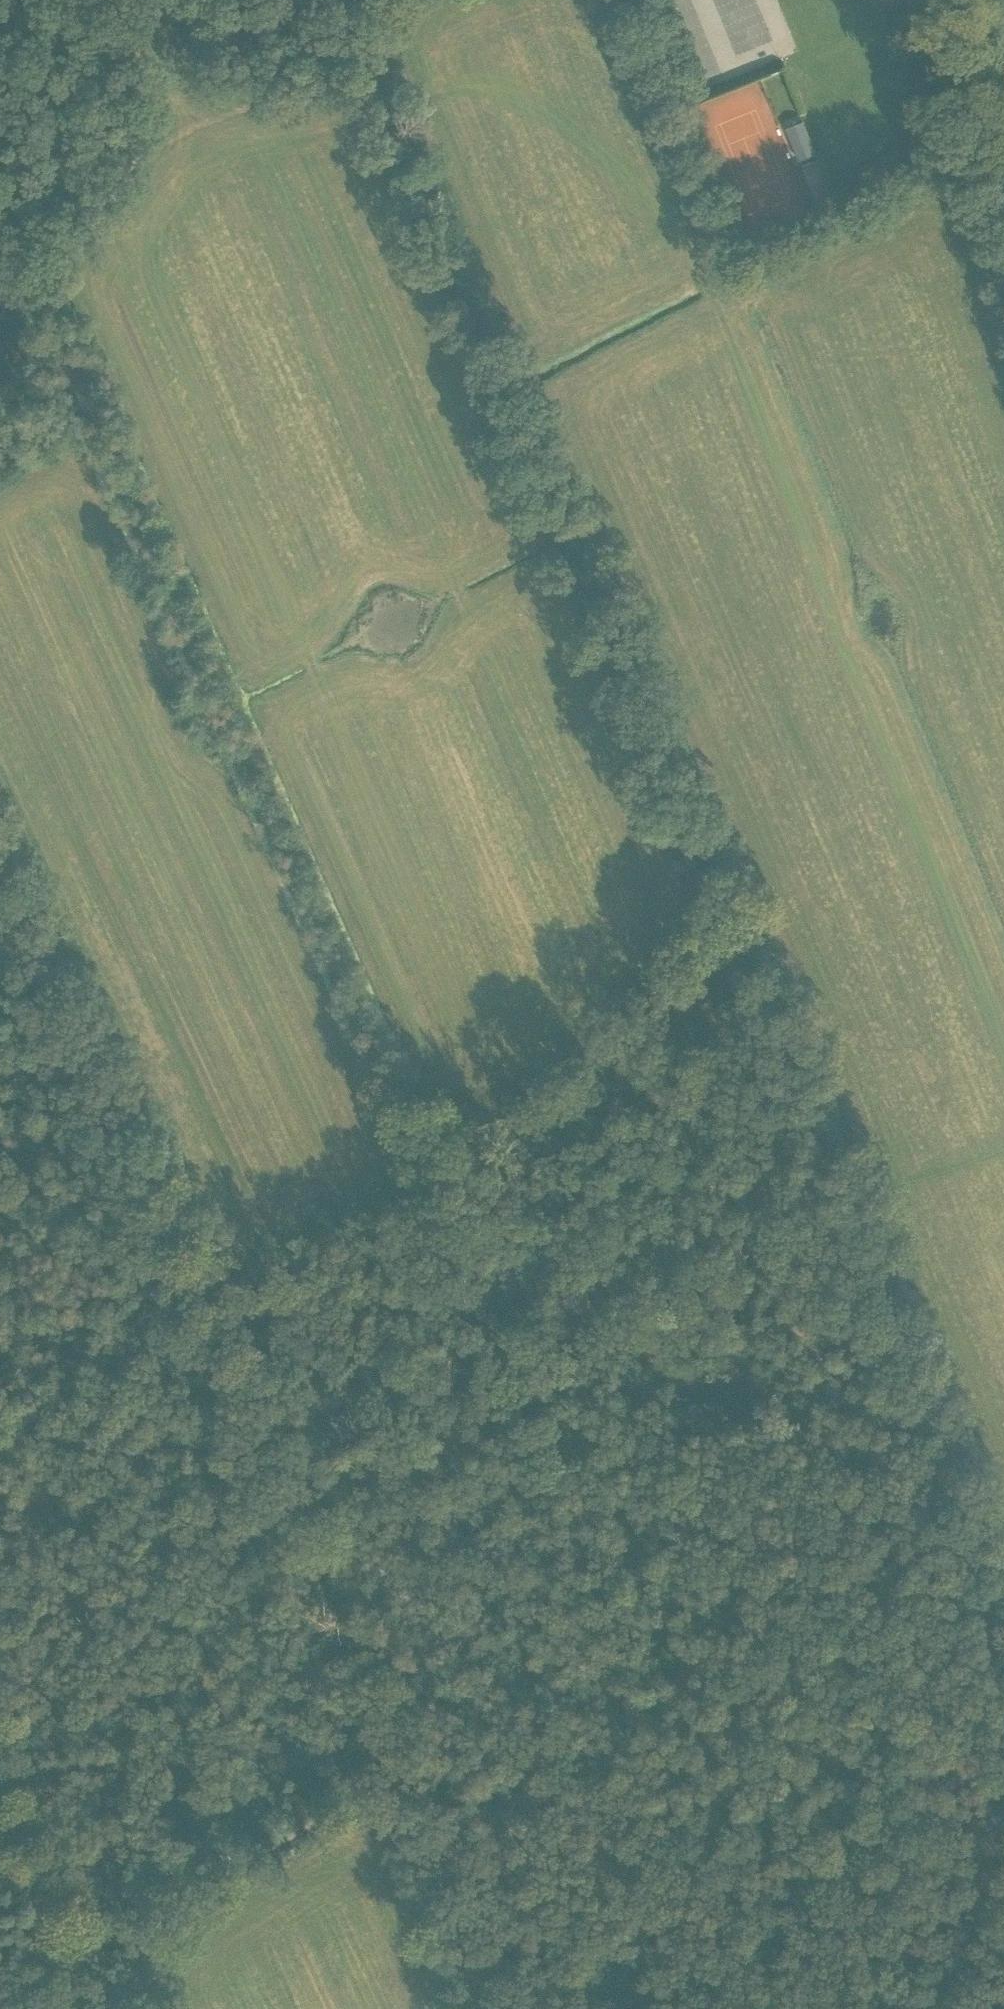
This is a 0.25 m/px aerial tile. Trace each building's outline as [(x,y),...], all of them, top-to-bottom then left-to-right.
[(817,158),(804,126),(789,132),(802,164),(817,158)]
